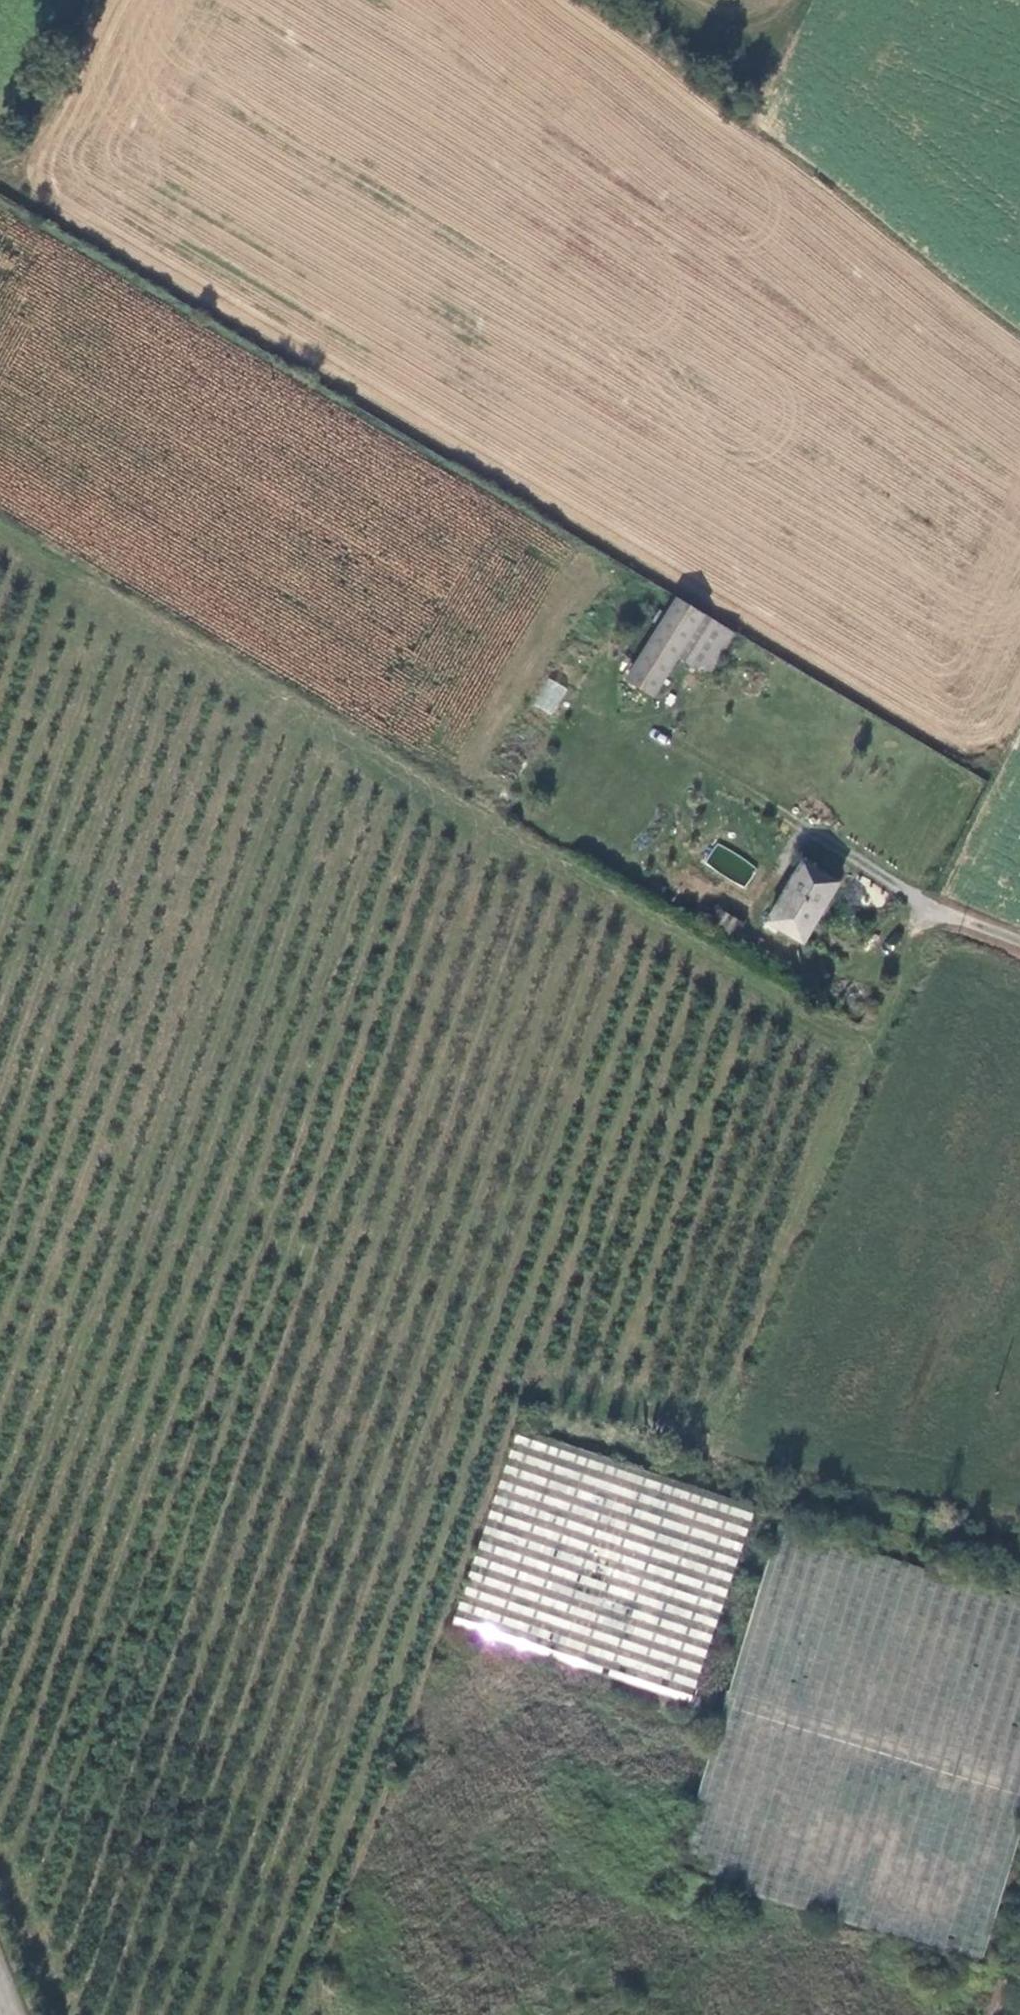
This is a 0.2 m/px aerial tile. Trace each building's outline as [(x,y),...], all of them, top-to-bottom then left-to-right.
[(733,632),(673,596),(624,679),(653,697),(676,658),(707,676),(733,632)] [(553,716),(568,688),(547,677),(532,705),(553,716)] [(835,887),(800,864),(766,924),(803,945),(835,887)] [(719,909),(709,928),(731,942),(742,924),(719,909)] [(695,1701),(753,1504),(514,1435),(478,1556),(477,1555),(471,1574),(480,1577),(469,1614),(481,1618),(475,1638),(519,1650),(519,1649),(695,1701)] [(979,1808),(962,1807),(940,1715),(954,1712),(955,1696),(941,1695),(941,1694),(936,1675),(931,1754),(915,1758),(916,1732),(909,1725),(881,1732),(863,1715),(872,1750),(844,1757),(879,1759),(899,1840),(941,1842),(942,1832),(957,1828),(960,1843),(978,1844),(932,1855),(1010,1860),(1012,1838),(1007,1834),(1008,1834),(988,1814),(999,1811),(987,1800),(979,1808)] [(927,1685),(905,1687),(907,1706),(929,1703),(927,1685)] [(825,1890),(842,1893),(837,1921),(918,1935),(926,1891),(893,1886),(896,1869),(854,1862),(852,1875),(829,1871),(825,1890)]
